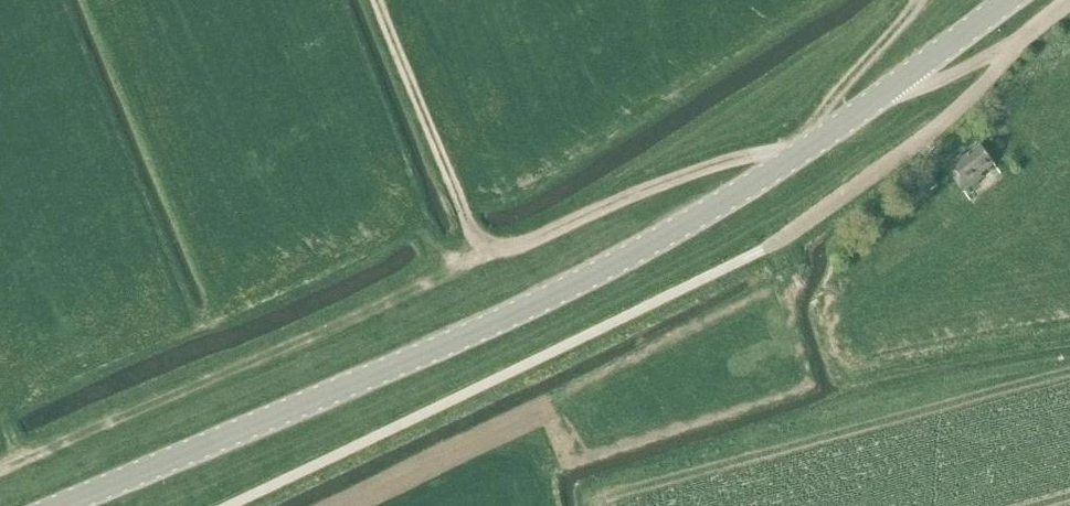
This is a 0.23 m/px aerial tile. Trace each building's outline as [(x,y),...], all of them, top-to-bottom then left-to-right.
[(981,174),(994,164),(981,146),(964,159),(962,156),(946,168),(964,192),(983,177),(981,174)] [(917,181),(925,191),(935,182),(928,172),(917,181)]
